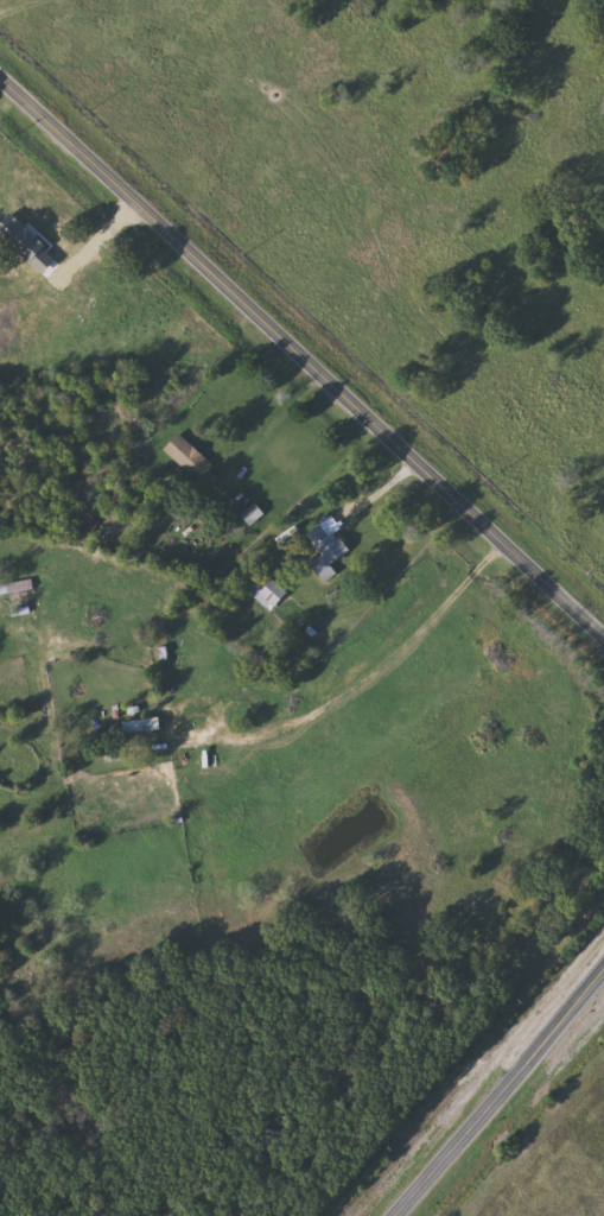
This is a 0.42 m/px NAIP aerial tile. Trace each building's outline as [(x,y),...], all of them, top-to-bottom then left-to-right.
[(165,448),(182,431),(216,466),(214,468),(223,477),(209,492),(165,448)] [(252,524),(243,513),(258,502),(266,512),(252,524)] [(309,532),(333,515),(342,527),(338,530),(351,551),(319,572),(313,562),(324,555),(309,532)] [(247,587),(265,569),(288,593),(271,610),(247,587)] [(33,589),(1,591),(0,582),(33,578),(33,589)] [(161,729),(126,733),(125,720),(160,716),(161,729)]
